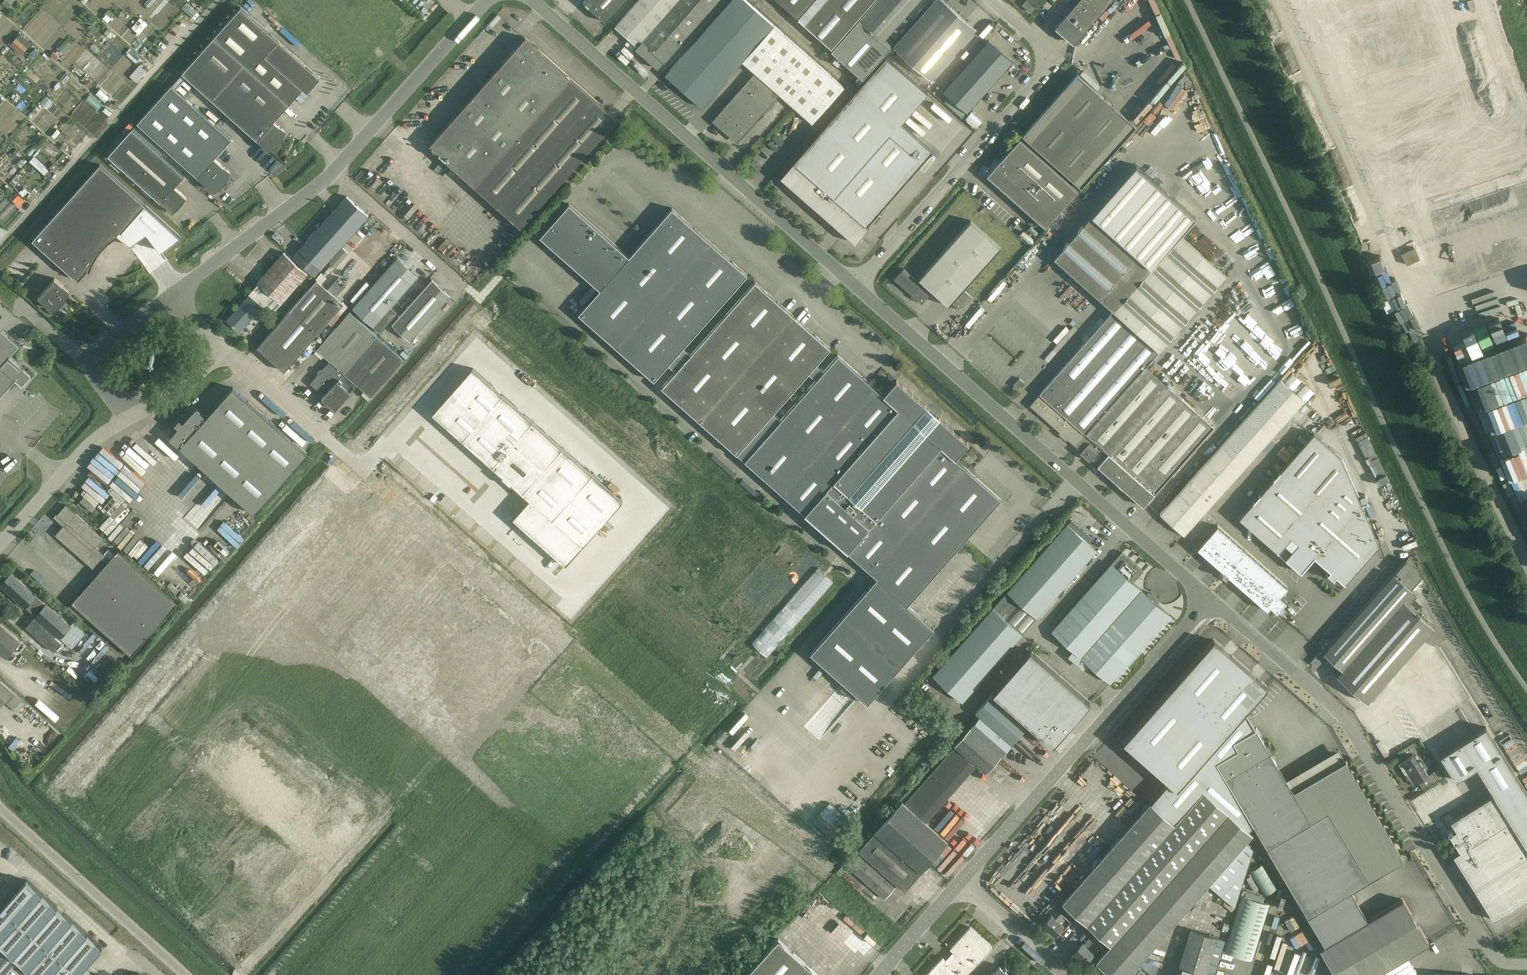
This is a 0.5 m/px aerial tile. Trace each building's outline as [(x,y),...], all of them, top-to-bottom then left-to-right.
[(582,1),(605,21),(624,0),(583,0),(582,1)] [(614,26),(637,46),(635,48),(658,69),(719,0),(637,0),(614,26)] [(665,75),(701,107),(742,61),(753,71),(754,71),(755,72),(779,94),(790,103),(794,107),(812,123),(844,87),(785,35),(746,0),(731,0),(665,75)] [(831,47),(873,0),(778,0),(831,47)] [(874,66),(890,47),(883,41),(919,0),(876,0),(859,20),(852,27),(831,51),(863,79),(874,66)] [(976,29),(943,0),(935,0),(893,47),(931,80),(976,29)] [(1030,12),(1034,7),(1026,0),(1022,5),(1030,12)] [(1111,0),(1079,0),(1059,23),(1058,23),(1055,26),(1074,43),(1075,41),(1111,0)] [(268,149),(269,149),(272,147),(275,145),(276,144),(278,142),(280,139),(281,138),(283,135),(285,130),(284,130),(274,121),(303,89),(265,55),(278,41),(240,7),(182,72),(268,149)] [(140,18),(132,27),(139,33),(147,24),(140,18)] [(108,29),(104,32),(110,38),(114,34),(108,29)] [(20,32),(9,44),(20,54),(31,42),(20,32)] [(521,227),(617,118),(525,37),(429,145),(521,227)] [(950,83),(943,91),(967,112),(987,90),(1013,62),(988,40),(963,68),(950,83)] [(854,239),(866,225),(933,150),(901,122),(927,92),(886,57),(781,177),(817,208),(818,207),(854,239)] [(738,140),(779,94),(755,72),(714,119),(738,140)] [(1081,187),(1136,125),(1077,73),(1022,135),(1081,187)] [(213,190),(214,189),(216,188),(218,187),(220,186),(223,183),(224,182),(225,180),(226,179),(227,177),(228,175),(229,172),(229,171),(214,157),(231,138),(171,84),(137,122),(213,190)] [(172,212),(186,197),(174,187),(185,175),(132,128),(108,155),(172,212)] [(1045,227),(1078,190),(1020,138),(987,175),(1045,227)] [(121,232),(145,205),(100,164),(32,239),(73,276),(74,275),(78,279),(78,280),(87,269),(89,271),(90,272),(91,266),(93,262),(96,257),(99,252),(102,248),(106,244),(110,241),(115,238),(119,235),(119,234),(117,233),(120,231),(121,232)] [(1159,351),(1226,275),(1180,235),(1195,217),(1136,165),(1053,258),(1113,311),(1029,405),(1059,432),(1058,433),(1066,440),(1067,439),(1081,451),(1079,452),(1089,461),(1090,459),(1104,471),(1102,473),(1110,480),(1112,478),(1143,506),(1154,493),(1154,494),(1213,426),(1145,366),(1159,351)] [(299,249),(293,256),(314,275),(321,268),(368,215),(346,196),(335,210),(299,249)] [(672,367),(686,351),(683,347),(747,275),(671,208),(628,256),(568,203),(539,236),(599,289),(578,314),(653,381),(668,364),(672,367)] [(869,227),(866,225),(854,239),(818,207),(817,208),(856,242),(869,227)] [(960,310),(972,297),(963,289),(1000,247),(970,220),(919,278),(949,305),(951,302),(960,310)] [(1031,244),(1035,240),(1029,234),(1025,239),(1031,244)] [(336,267),(349,252),(343,247),(330,262),(336,267)] [(1414,247),(1401,253),(1406,265),(1419,259),(1414,247)] [(305,289),(313,280),(307,274),(308,273),(283,252),(257,282),(259,283),(272,295),(275,298),(276,299),(281,303),(294,289),(299,283),(305,289)] [(380,332),(397,313),(391,307),(418,276),(398,257),(354,309),(380,332)] [(331,265),(323,274),(327,277),(335,268),(331,265)] [(922,303),(932,292),(903,268),(894,279),(922,303)] [(316,278),(317,279),(322,283),(327,277),(323,274),(321,272),(316,278)] [(317,279),(290,309),(318,333),(344,302),(337,296),(347,285),(339,277),(328,289),(322,283),(317,279)] [(52,309),(54,308),(56,307),(58,306),(60,304),(62,303),(63,301),(65,299),(66,297),(67,295),(68,293),(69,290),(68,290),(54,278),(38,296),(52,309)] [(410,341),(450,295),(432,279),(392,324),(410,341)] [(816,364),(830,348),(754,281),(690,354),(686,351),(672,367),(675,371),(661,387),(696,418),(736,454),(876,578),(809,653),(867,704),(933,629),(907,605),(1001,499),(955,459),(955,458),(956,458),(968,444),(938,417),(937,418),(938,418),(936,420),(924,409),(926,407),(926,408),(927,407),(896,380),(883,394),(884,395),(883,395),(838,355),(823,371),(816,364)] [(259,283),(249,294),(270,313),(272,315),(281,303),(276,299),(275,298),(272,295),(259,283)] [(239,331),(261,307),(248,295),(227,320),(239,331)] [(287,313),(257,347),(277,364),(284,370),(314,336),(318,333),(290,309),(287,313)] [(371,396),(404,359),(350,311),(317,348),(330,360),(323,369),(324,371),(320,376),(318,375),(311,383),(324,395),(322,398),(335,409),(351,392),(357,385),(371,396)] [(14,379),(20,385),(30,374),(8,355),(18,345),(0,329),(0,394),(14,379)] [(472,368),(432,413),(502,476),(502,477),(510,485),(511,484),(529,499),(512,518),(566,565),(623,501),(472,368)] [(139,377),(132,385),(136,389),(144,381),(139,377)] [(1183,535),(1242,470),(1304,401),(1280,379),(1160,513),(1183,535)] [(307,454),(261,412),(233,387),(207,417),(196,407),(183,422),(179,419),(175,424),(179,428),(170,438),(254,512),(307,454)] [(1317,491),(1315,488),(1335,466),(1333,464),(1340,456),(1314,435),(1240,516),(1301,571),(1315,556),(1331,570),(1328,574),(1334,579),(1337,575),(1345,583),(1379,545),(1363,531),(1368,526),(1353,512),(1361,503),(1358,498),(1347,488),(1351,483),(1344,477),(1346,475),(1338,468),(1317,491)] [(110,559),(96,546),(104,537),(66,504),(55,517),(63,525),(55,534),(93,568),(101,558),(106,563),(72,602),(131,655),(178,603),(118,550),(110,559)] [(962,702),(1022,634),(1096,549),(1089,543),(1093,539),(1072,520),(1068,524),(1007,592),(932,676),(962,702)] [(1287,587),(1218,525),(1209,535),(1209,534),(1197,548),(1198,549),(1198,548),(1224,572),(1222,575),(1225,578),(1228,575),(1267,610),(1271,606),(1276,611),(1285,602),(1279,596),(1287,587)] [(1148,595),(1135,584),(1133,582),(1143,571),(1121,551),(1111,563),(1051,631),(1110,683),(1170,615),(1155,602),(1157,598),(1152,593),(1148,595)] [(1422,578),(1413,560),(1410,555),(1406,559),(1394,573),(1323,652),(1342,669),(1336,675),(1367,702),(1434,627),(1410,605),(1416,597),(1412,590),(1419,581),(1422,578)] [(46,604),(37,596),(37,595),(11,573),(0,585),(26,607),(35,615),(34,616),(35,617),(26,627),(54,651),(62,642),(55,637),(57,635),(60,638),(72,648),(85,633),(73,622),(70,625),(46,603),(46,604)] [(6,658),(21,641),(0,622),(0,652),(6,658)] [(1062,902),(1110,944),(1107,947),(1097,959),(1095,961),(1097,962),(1098,964),(1111,974),(1128,974),(1136,966),(1138,963),(1147,971),(1151,974),(1154,974),(1157,965),(1162,967),(1163,963),(1144,956),(1208,884),(1211,887),(1235,907),(1242,883),(1247,868),(1253,849),(1245,843),(1249,837),(1252,834),(1248,830),(1253,825),(1248,817),(1293,791),(1286,779),(1248,714),(1246,712),(1268,687),(1242,665),(1214,640),(1123,743),(1168,783),(1156,796),(1150,803),(1150,802),(1065,898),(1062,902)] [(1030,650),(994,691),(1031,724),(1044,709),(1067,728),(1090,702),(1030,650)] [(1315,666),(1321,659),(1316,655),(1311,662),(1315,666)] [(1,706),(5,702),(13,692),(7,686),(1,681),(1,680),(0,679),(0,705),(1,706)] [(986,772),(1012,744),(1028,725),(991,693),(975,712),(980,716),(954,745),(986,772)] [(1501,751),(1486,727),(1440,756),(1456,780),(1476,767),(1493,794),(1450,821),(1455,830),(1449,834),(1459,851),(1453,855),(1493,920),(1526,899),(1526,793),(1501,751)] [(911,795),(933,814),(951,793),(954,790),(960,783),(975,766),(954,747),(911,795)] [(1417,762),(1413,755),(1398,764),(1403,771),(1404,771),(1413,785),(1418,782),(1422,789),(1435,780),(1431,773),(1428,775),(1419,761),(1417,762)] [(1253,825),(1324,946),(1319,949),(1335,974),(1375,974),(1428,943),(1402,899),(1368,920),(1350,891),(1403,860),(1345,760),(1293,791),(1248,817),(1253,825)] [(1443,776),(1438,769),(1432,772),(1437,780),(1443,776)] [(925,822),(933,814),(911,795),(904,802),(902,800),(874,832),(920,872),(947,841),(925,822)] [(904,891),(920,872),(874,832),(856,852),(858,854),(895,886),(897,884),(904,891)] [(895,887),(895,886),(858,854),(848,866),(885,899),(896,887),(895,887)] [(1262,864),(1250,871),(1264,896),(1277,888),(1262,864)] [(1250,876),(1246,878),(1254,891),(1258,889),(1250,876)] [(80,968),(99,947),(25,880),(0,908),(0,974),(88,974),(80,968)] [(1241,895),(1224,951),(1226,952),(1252,960),(1270,904),(1263,902),(1245,896),(1244,896),(1241,895)] [(1058,921),(1068,910),(1061,904),(1051,915),(1051,914),(1042,924),(1055,936),(1063,926),(1058,921)] [(1033,920),(1028,926),(1034,930),(1038,925),(1033,920)] [(992,947),(970,927),(950,949),(956,954),(948,962),(942,957),(926,974),(966,974),(972,969),(992,947)] [(1224,939),(1190,929),(1179,966),(1209,974),(1213,974),(1224,939)] [(1088,948),(1093,942),(1088,938),(1083,944),(1082,943),(1073,953),(1085,963),(1094,953),(1088,948)] [(807,965),(778,940),(748,974),(819,974),(807,965)] [(1105,941),(1100,947),(1104,950),(1109,945),(1105,941)] [(999,965),(990,974),(1010,974),(999,965)] [(1179,966),(1176,974),(1209,974),(1179,966)]
